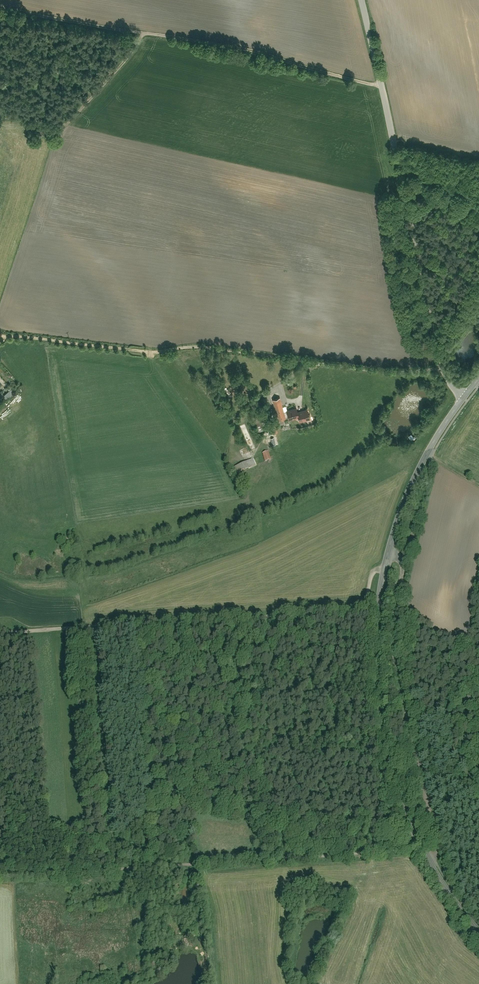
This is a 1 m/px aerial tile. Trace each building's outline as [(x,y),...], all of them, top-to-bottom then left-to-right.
[(284,387),(287,399),(293,397),(290,385),(284,387)] [(281,398),(272,400),(277,422),(286,420),(281,398)] [(287,412),(289,421),(297,419),(298,423),(310,420),(307,410),(296,414),(295,409),(287,412)] [(252,415),(257,432),(264,430),(259,413),(252,415)] [(268,425),(271,434),(277,432),(274,423),(268,425)] [(233,469),(236,475),(255,466),(252,460),(233,469)]
